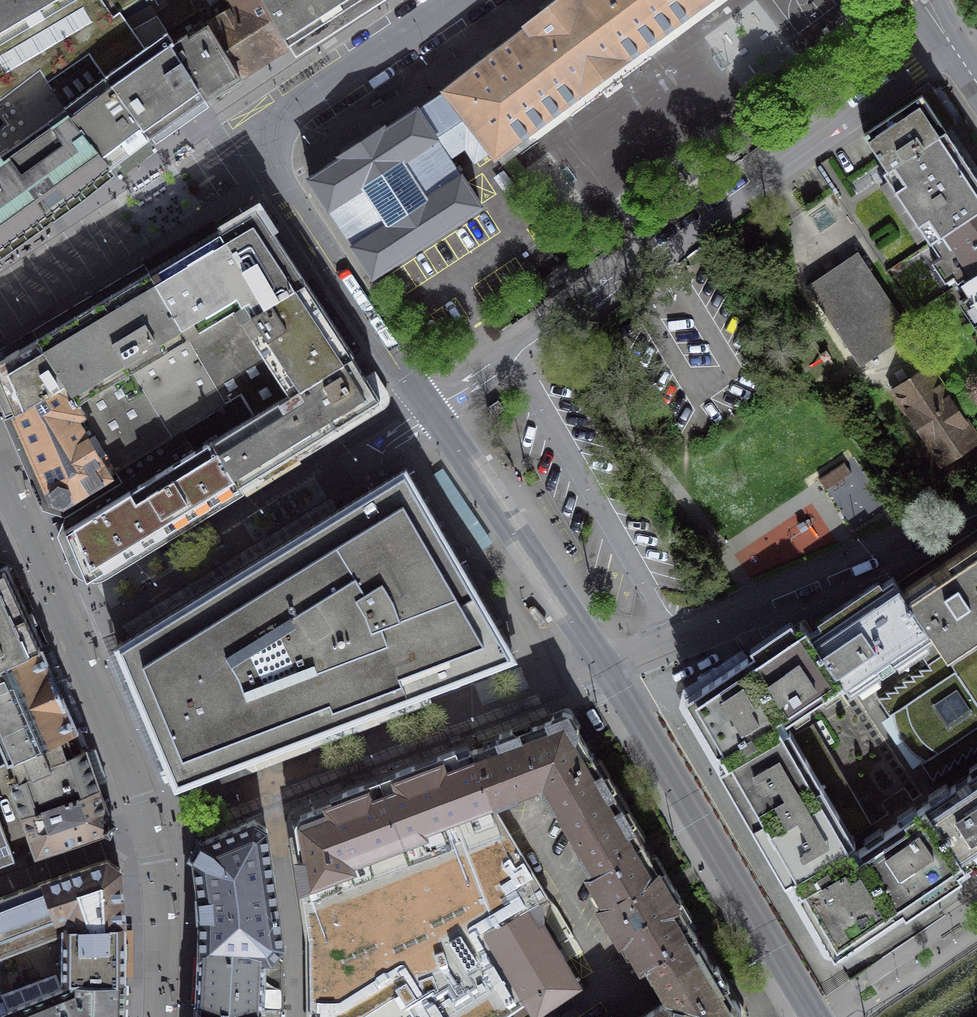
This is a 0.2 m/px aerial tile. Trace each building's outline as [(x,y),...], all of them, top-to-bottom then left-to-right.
[(0,97),(4,94),(5,96),(40,68),(52,88),(93,60),(149,138),(206,97),(173,43),(174,43),(167,31),(156,13),(151,5),(125,19),(119,11),(111,0),(0,0),(0,96),(0,97)] [(119,11),(138,0),(111,0),(119,11)] [(151,5),(156,13),(168,5),(165,0),(148,0),(151,5)] [(197,11),(207,27),(209,25),(239,76),(282,49),(287,46),(262,0),(190,0),(197,11)] [(287,46),(289,45),(288,43),(289,43),(290,44),(359,0),(262,0),(287,46)] [(550,6),(526,25),(527,27),(445,89),(446,90),(418,109),(449,156),(465,145),(475,160),(490,149),(492,152),(493,152),(496,156),(500,153),(500,152),(707,0),(558,0),(550,6)] [(206,97),(239,76),(209,25),(207,27),(197,11),(167,31),(174,43),(173,43),(206,97)] [(111,167),(149,138),(93,60),(52,88),(72,117),(111,167)] [(109,168),(111,167),(72,117),(52,88),(40,68),(5,96),(4,94),(0,97),(0,118),(4,124),(0,127),(0,247),(109,168)] [(888,170),(947,131),(922,93),(863,132),(887,169),(888,170)] [(449,156),(418,109),(417,107),(385,128),(384,126),(362,140),(340,155),(341,157),(309,177),(373,274),(481,204),(449,156)] [(976,212),(976,177),(947,131),(888,170),(887,169),(883,171),(887,177),(879,183),(917,240),(925,234),(931,243),(945,233),(976,212)] [(227,228),(223,231),(265,303),(304,280),(257,208),(236,220),(239,224),(228,230),(227,228)] [(976,270),(976,212),(945,233),(972,273),(976,270)] [(254,415),(353,354),(344,341),(304,280),(265,303),(223,231),(221,228),(216,231),(149,272),(187,337),(226,402),(240,394),(245,401),(254,415)] [(911,331),(857,251),(806,285),(860,365),(911,331)] [(976,328),(976,270),(972,273),(964,279),(973,291),(958,301),(976,328)] [(187,337),(149,272),(106,297),(36,338),(65,382),(79,402),(133,370),(139,366),(187,337)] [(180,430),(226,402),(187,337),(139,366),(133,370),(171,435),(180,430)] [(36,338),(32,340),(3,358),(0,360),(0,380),(14,413),(65,382),(36,338)] [(380,399),(353,354),(254,415),(211,441),(238,486),(380,399)] [(928,366),(892,390),(942,465),(976,440),(976,438),(928,366)] [(171,435),(133,370),(79,402),(96,429),(93,431),(116,469),(171,435)] [(65,382),(14,413),(52,498),(64,501),(104,477),(116,469),(93,431),(96,429),(79,402),(65,382)] [(498,402),(488,408),(494,417),(503,410),(498,402)] [(218,499),(238,486),(211,441),(192,452),(65,530),(85,579),(218,499)] [(383,479),(113,644),(128,680),(143,715),(174,787),(517,656),(406,465),(383,479)] [(910,583),(906,586),(901,589),(933,637),(943,651),(947,648),(976,628),(976,539),(910,583)] [(40,647),(5,569),(0,571),(0,665),(40,647)] [(933,637),(901,589),(893,577),(815,629),(810,632),(844,682),(850,692),(856,689),(917,648),(933,637)] [(844,682),(810,632),(802,620),(755,652),(751,655),(747,657),(784,720),(844,682)] [(943,651),(976,703),(976,628),(947,648),(943,651)] [(925,760),(921,763),(932,780),(976,750),(976,703),(943,651),(933,637),(917,648),(927,664),(877,697),(889,715),(894,712),(894,719),(894,725),(897,732),(899,739),(904,745),(909,750),(914,754),(919,757),(925,760)] [(41,745),(45,754),(80,739),(49,668),(40,647),(0,665),(0,763),(41,745)] [(851,834),(793,735),(784,720),(747,657),(746,656),(697,690),(695,701),(693,711),(716,752),(719,751),(723,757),(727,764),(724,766),(790,878),(793,877),(855,841),(851,834)] [(556,717),(473,748),(493,802),(513,794),(512,792),(539,781),(543,787),(592,757),(570,718),(565,716),(561,716),(556,717)] [(793,735),(851,834),(871,822),(812,723),(793,735)] [(98,787),(80,739),(45,754),(49,762),(10,779),(22,814),(98,787)] [(548,898),(498,813),(493,802),(473,748),(300,814),(293,826),(310,940),(311,1016),(402,1016),(411,1011),(415,1016),(502,1016),(525,1001),(533,1013),(576,984),(531,909),(548,898)] [(617,800),(592,757),(543,787),(553,804),(556,803),(570,827),(568,833),(572,839),(576,838),(584,851),(581,852),(592,870),(642,842),(617,800)] [(968,865),(973,862),(976,859),(976,768),(930,800),(925,803),(968,865)] [(105,807),(98,787),(22,814),(36,852),(104,829),(109,818),(105,807)] [(859,848),(897,912),(932,889),(968,865),(925,803),(859,848)] [(273,954),(283,944),(274,885),(266,827),(256,820),(203,841),(199,848),(195,855),(200,953),(270,957),(273,954)] [(14,860),(0,822),(0,864),(14,860)] [(859,848),(855,841),(793,877),(797,884),(801,890),(798,892),(828,943),(837,944),(846,946),(897,912),(859,848)] [(668,887),(642,842),(592,870),(588,873),(604,901),(599,903),(619,938),(624,935),(640,964),(647,960),(694,932),(668,887)] [(71,980),(124,980),(124,923),(122,896),(121,896),(120,879),(120,869),(107,860),(44,880),(0,897),(0,989),(8,1010),(56,990),(70,984),(71,980)] [(694,932),(647,960),(671,1000),(668,1001),(666,1003),(664,1001),(641,1016),(738,1016),(739,1010),(694,932)] [(270,957),(200,953),(199,959),(198,978),(196,1005),(282,1008),(282,968),(282,961),(273,954),(270,957)] [(11,1016),(122,1016),(124,980),(71,980),(70,984),(56,990),(8,1010),(11,1016)] [(8,1010),(0,989),(0,1016),(11,1016),(8,1010)] [(196,1005),(196,1016),(282,1016),(282,1008),(196,1005)]
